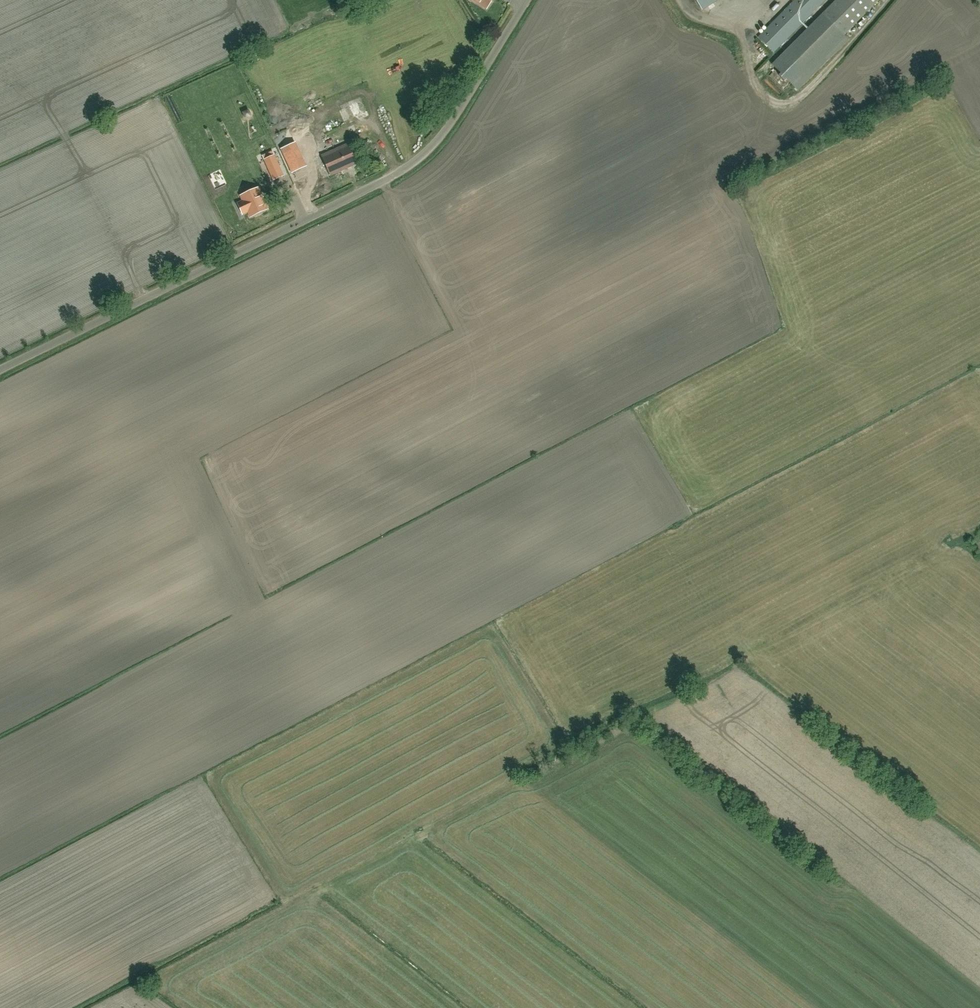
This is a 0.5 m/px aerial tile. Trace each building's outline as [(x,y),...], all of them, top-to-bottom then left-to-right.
[(487,8),(492,0),(473,0),(487,8)] [(716,0),(697,0),(702,9),(716,0)] [(759,38),(774,53),(826,0),(796,0),(759,38)] [(791,84),(798,91),(848,40),(844,36),(879,0),(837,0),(772,65),(781,74),(779,76),(784,81),(786,79),(791,84)] [(303,167),(293,144),(282,149),(292,172),(303,167)] [(331,175),(356,164),(347,144),(322,155),(331,175)] [(284,176),(280,167),(274,155),(264,159),(269,172),(273,181),(284,176)] [(268,209),(258,188),(241,196),(243,201),(238,204),(242,214),(248,211),(250,217),(268,209)]
